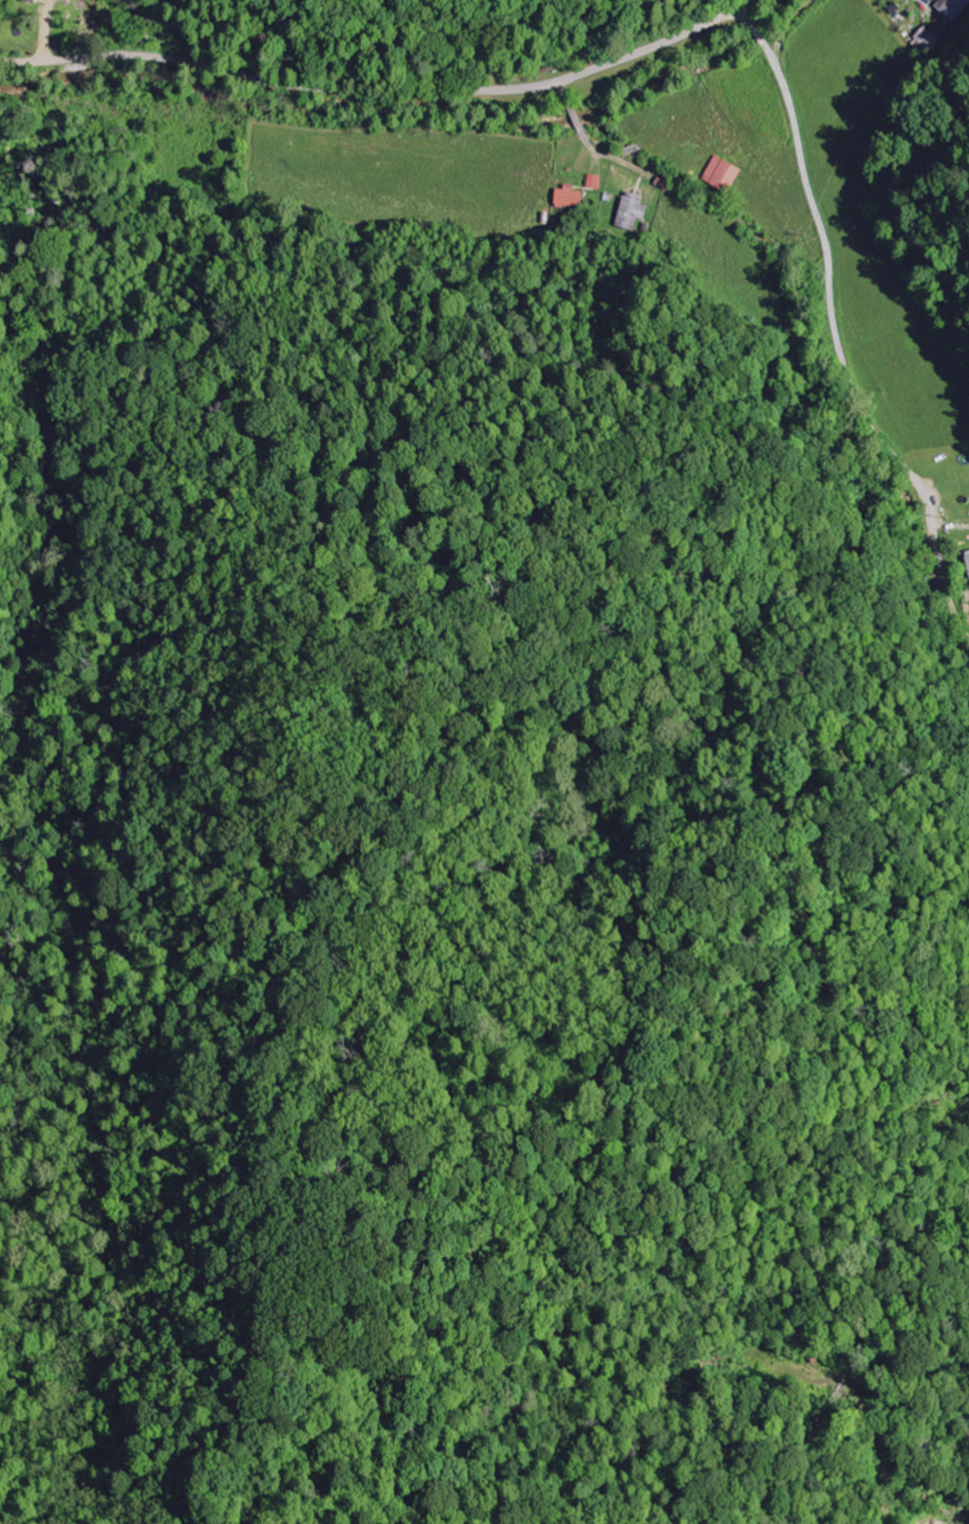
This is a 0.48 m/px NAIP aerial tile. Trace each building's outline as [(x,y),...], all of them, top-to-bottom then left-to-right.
[(935,8),(956,23),(968,5),(968,0),(941,0),(935,8)] [(927,52),(941,39),(927,24),(913,37),(927,52)] [(734,193),(744,168),(715,156),(705,182),(734,193)] [(602,176),(589,175),(587,188),(601,189),(602,176)] [(581,208),(583,192),(574,191),(574,188),(557,187),(555,206),(581,208)] [(646,221),(650,207),(642,205),(645,196),(626,191),(616,227),(635,232),(639,219),(646,221)]
